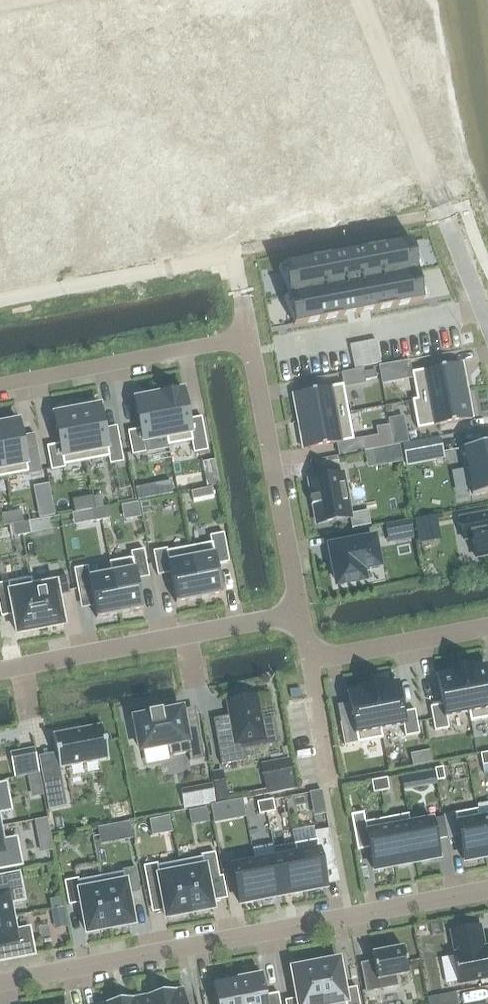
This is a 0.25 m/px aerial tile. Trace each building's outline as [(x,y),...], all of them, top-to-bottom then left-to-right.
[(193,6),(171,10),(179,53),(201,49),(193,6)] [(171,10),(148,15),(157,57),(179,53),(171,10)] [(126,19),(104,23),(112,66),(134,62),(126,19)] [(104,23),(82,27),(90,70),(112,66),(104,23)] [(37,36),(11,41),(19,81),(43,76),(45,88),(59,85),(55,61),(42,64),(37,36)] [(301,40),(277,45),(279,59),(291,57),(296,81),(336,73),(331,48),(303,53),(301,40)] [(19,81),(11,41),(0,43),(0,85),(19,81)] [(300,105),(288,107),(291,121),(315,117),(313,104),(341,99),(336,73),(296,81),(300,105)] [(347,124),(313,130),(316,150),(333,147),(337,167),(352,165),(352,166),(366,163),(366,162),(381,159),(376,131),(350,136),(347,124)] [(252,139),(230,143),(238,186),(260,182),(252,139)] [(230,143),(208,147),(216,190),(238,186),(230,143)] [(186,152),(164,156),(172,198),(194,194),(186,152)] [(164,156),(141,160),(150,203),(172,198),(164,156)] [(92,172),(68,176),(75,217),(101,212),(96,184),(108,181),(104,157),(90,160),(92,172)] [(41,169),(27,172),(32,196),(44,194),(50,222),(75,217),(68,176),(44,181),(41,169)] [(406,247),(277,272),(288,331),(418,307),(406,247)] [(375,340),(349,345),(354,368),(380,363),(375,340)] [(396,363),(378,366),(381,384),(400,381),(396,363)] [(416,399),(411,400),(411,401),(466,391),(460,363),(410,372),(416,399)] [(298,422),(348,412),(342,384),(292,394),(298,422)] [(182,390),(158,395),(166,436),(165,436),(167,446),(190,441),(193,453),(207,450),(200,417),(188,419),(182,390)] [(466,391),(411,401),(416,429),(471,419),(466,391)] [(139,429),(126,431),(131,455),(145,452),(143,441),(165,436),(166,436),(158,395),(133,399),(139,429)] [(99,406),(76,410),(85,461),(107,457),(109,464),(122,462),(117,433),(105,435),(99,406)] [(58,444),(45,446),(50,470),(64,468),(63,465),(85,461),(76,410),(53,415),(58,444)] [(298,422),(303,450),(353,440),(348,412),(298,422)] [(0,425),(0,448),(5,476),(26,472),(26,475),(41,472),(36,448),(23,450),(18,421),(0,425)] [(378,435),(361,438),(363,451),(374,449),(392,445),(390,434),(388,425),(376,427),(378,435)] [(405,429),(389,432),(392,445),(407,443),(405,429)] [(442,438),(416,443),(419,459),(445,454),(442,438)] [(462,448),(471,496),(487,493),(487,443),(462,448)] [(392,445),(374,449),(377,467),(403,462),(400,444),(392,445)] [(308,479),(317,524),(349,518),(341,473),(308,479)] [(100,495),(92,497),(94,508),(102,507),(100,495)] [(106,506),(98,508),(101,520),(108,518),(106,506)] [(98,508),(91,509),(93,521),(101,520),(98,508)] [(20,510),(10,512),(12,524),(22,522),(20,510)] [(10,512),(0,514),(3,526),(12,524),(10,512)] [(459,518),(463,539),(470,538),(474,558),(487,555),(487,557),(487,513),(459,518)] [(409,520),(384,525),(386,537),(399,534),(400,540),(412,538),(409,520)] [(29,533),(27,522),(19,523),(21,535),(29,533)] [(19,523),(11,524),(14,536),(21,535),(19,523)] [(188,547),(198,599),(221,595),(215,564),(228,562),(222,533),(208,536),(210,543),(188,547)] [(329,546),(336,584),(362,579),(360,568),(377,565),(372,538),(329,546)] [(156,575),(169,573),(175,603),(198,599),(188,547),(167,551),(167,548),(152,551),(156,575)] [(119,614),(142,610),(132,558),(108,562),(110,572),(110,571),(119,614)] [(87,576),(95,618),(119,614),(110,571),(110,572),(87,576)] [(0,583),(0,616),(12,614),(16,634),(39,629),(30,583),(31,582),(30,578),(0,583)] [(31,582),(30,583),(39,629),(62,625),(54,578),(31,582)] [(469,722),(487,718),(487,682),(485,666),(472,668),(472,665),(460,668),(468,712),(467,712),(469,722)] [(429,707),(434,731),(448,728),(445,716),(467,712),(468,712),(460,668),(448,670),(448,673),(436,675),(441,704),(429,707)] [(383,682),(371,685),(379,729),(380,729),(402,724),(405,736),(419,734),(414,709),(401,712),(396,682),(383,685),(383,682)] [(352,718),(339,720),(344,746),(356,743),(382,738),(380,729),(379,729),(371,685),(359,687),(359,690),(347,692),(352,718)] [(254,696),(227,701),(235,744),(217,747),(220,765),(245,760),(243,750),(277,744),(273,719),(259,721),(254,696)] [(148,716),(129,719),(132,739),(137,738),(139,750),(166,745),(168,757),(187,753),(189,761),(203,758),(196,725),(183,727),(180,709),(159,713),(159,712),(148,714),(148,716)] [(101,724),(51,734),(58,769),(107,759),(101,724)] [(487,753),(479,754),(482,766),(487,764),(487,756),(487,753)] [(288,760),(271,763),(275,784),(292,781),(288,760)] [(434,769),(436,781),(444,779),(441,767),(434,769)] [(60,777),(42,781),(45,796),(63,793),(60,777)] [(386,778),(378,779),(380,791),(388,790),(386,778)] [(370,781),(372,793),(380,791),(378,779),(370,781)] [(8,811),(3,784),(0,784),(0,813),(8,811)] [(310,790),(311,813),(322,812),(321,789),(310,790)] [(239,797),(210,802),(213,818),(242,814),(239,797)] [(272,799),(264,801),(266,813),(274,811),(272,799)] [(264,801),(256,802),(258,814),(266,813),(264,801)] [(485,857),(476,809),(454,813),(463,861),(485,857)] [(478,819),(477,809),(476,809),(485,857),(487,856),(487,817),(478,819)] [(385,818),(363,822),(361,812),(349,814),(356,849),(368,847),(372,870),(394,866),(385,818)] [(385,818),(394,866),(416,861),(409,823),(407,814),(385,818)] [(431,819),(409,823),(416,861),(438,857),(431,819)] [(113,825),(116,842),(132,839),(128,822),(113,825)] [(315,840),(293,844),(295,853),(296,853),(303,891),(325,887),(321,867),(335,864),(328,829),(314,832),(315,840)] [(0,836),(0,868),(19,865),(13,837),(1,840),(0,836)] [(178,862),(188,913),(211,908),(206,879),(218,876),(214,852),(200,855),(200,857),(178,862)] [(303,891),(296,853),(295,853),(274,857),(282,895),(303,891)] [(282,895),(274,857),(253,861),(260,899),(282,895)] [(260,899),(253,861),(231,866),(238,903),(260,899)] [(188,913),(178,862),(155,866),(155,863),(143,865),(147,889),(159,887),(165,917),(188,913)] [(122,872),(99,877),(109,928),(132,923),(122,872)] [(13,920),(10,906),(23,903),(18,877),(0,880),(0,922),(13,920)] [(109,928),(99,877),(78,881),(77,878),(63,881),(68,905),(80,903),(86,932),(109,928)] [(34,958),(29,931),(16,934),(13,920),(0,922),(0,964),(34,958)] [(450,930),(454,954),(451,954),(457,984),(487,978),(487,947),(483,948),(478,925),(450,930)] [(372,961),(360,964),(366,993),(397,987),(395,977),(407,975),(402,947),(370,954),(372,961)] [(314,964),(322,1003),(359,1003),(355,987),(343,989),(337,960),(314,964)] [(314,964),(291,969),(297,1003),(322,1003),(314,964)] [(237,979),(242,1003),(279,1003),(277,993),(264,995),(260,974),(237,979)] [(237,979),(212,984),(215,1003),(242,1003),(237,979)] [(160,993),(162,1003),(185,1003),(182,989),(160,993)] [(139,997),(140,1003),(162,1003),(160,993),(139,997)] [(438,995),(427,997),(428,1003),(439,1003),(438,995)]
